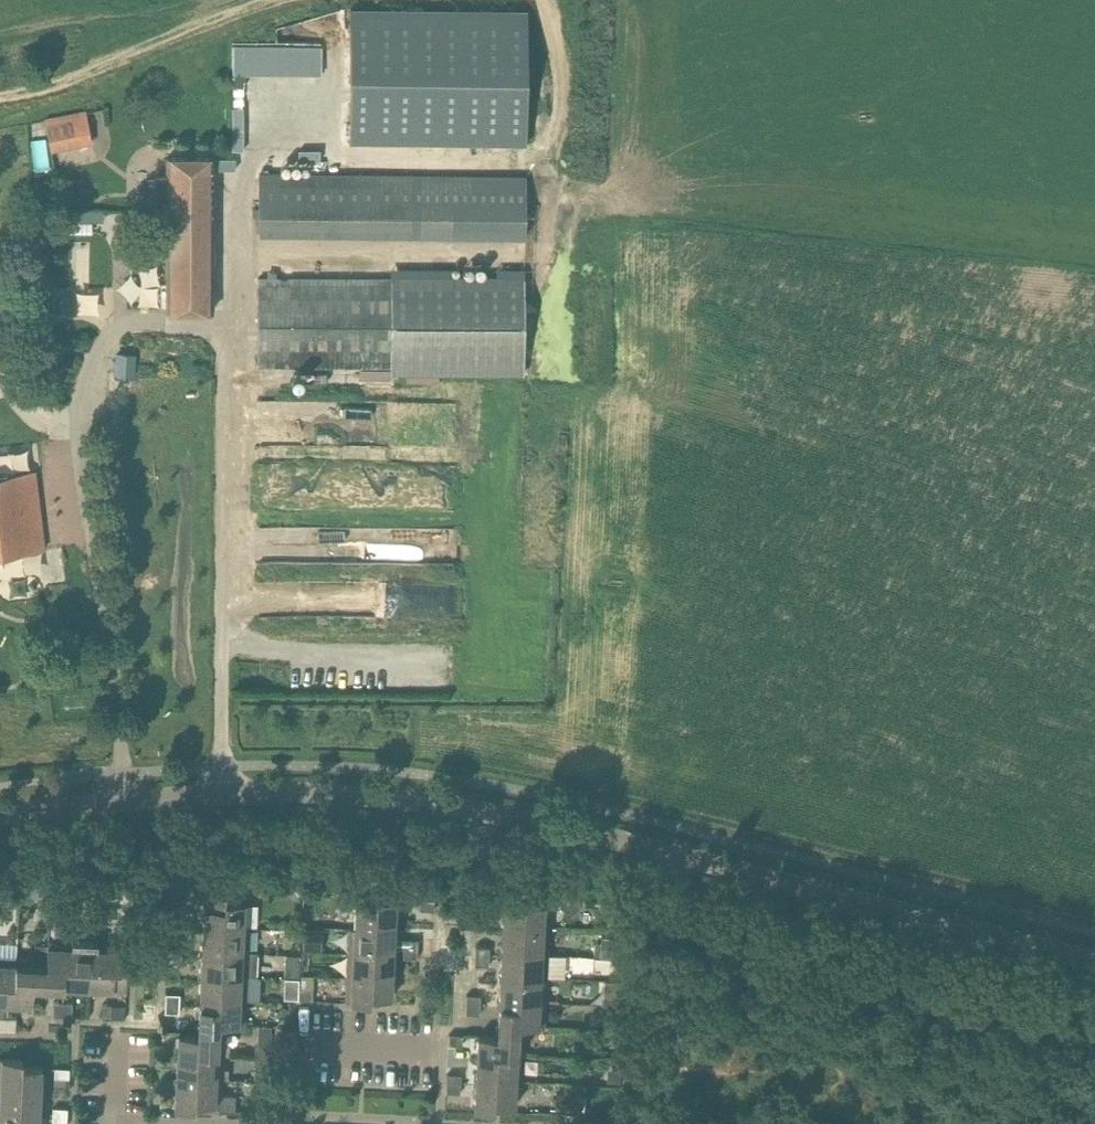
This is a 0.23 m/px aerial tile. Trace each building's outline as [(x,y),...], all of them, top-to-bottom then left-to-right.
[(528,10),(351,8),(351,140),(527,142),(528,10)] [(234,41),(234,71),(323,72),(323,42),(234,41)] [(246,73),(234,73),(234,86),(245,86),(246,73)] [(93,143),(87,110),(46,118),(51,150),(93,143)] [(167,309),(213,309),(214,231),(214,156),(168,156),(168,175),(156,175),(157,217),(168,217),(167,309)] [(526,238),(526,174),(259,171),(260,235),(526,238)] [(92,229),(93,211),(70,210),(69,228),(92,229)] [(258,365),(391,365),(391,375),(526,374),(525,279),(259,278),(258,365)] [(70,298),(73,298),(73,287),(38,287),(38,300),(44,300),(44,312),(70,312),(70,298)] [(116,376),(132,377),(133,354),(117,353),(116,376)] [(44,548),(35,469),(0,473),(0,553),(44,548)] [(94,862),(93,874),(102,875),(103,863),(94,862)] [(122,899),(117,884),(106,888),(112,903),(122,899)] [(421,895),(421,899),(435,901),(436,896),(436,890),(421,888),(421,895)] [(244,927),(245,926),(246,901),(226,900),(227,894),(206,893),(204,931),(225,932),(225,926),(244,927)] [(355,921),(396,923),(397,898),(376,897),(376,904),(356,903),(355,921)] [(151,899),(151,913),(165,914),(165,900),(151,899)] [(434,910),(435,901),(421,899),(420,909),(434,910)] [(504,907),(503,933),(549,935),(550,903),(524,902),(524,908),(504,907)] [(478,916),(478,906),(464,905),(464,915),(478,916)] [(396,923),(355,921),(355,926),(349,926),(349,945),(395,947),(396,923)] [(204,931),(202,955),(224,956),(224,949),(248,951),(249,935),(250,926),(245,926),(244,927),(225,926),(225,932),(204,931)] [(305,928),(305,950),(323,950),(323,929),(305,928)] [(549,935),(503,933),(502,959),(548,961),(549,935)] [(615,958),(618,935),(602,933),(599,956),(615,958)] [(169,944),(183,945),(183,936),(169,935),(169,944)] [(405,938),(404,948),(418,949),(419,939),(405,938)] [(41,985),(65,987),(67,965),(73,966),(74,941),(49,940),(48,964),(42,964),(41,985)] [(65,987),(88,988),(89,967),(97,967),(98,947),(98,942),(74,941),(73,966),(67,965),(65,987)] [(169,944),(168,953),(183,954),(183,945),(169,944)] [(393,972),(395,947),(349,945),(347,970),(393,972)] [(476,946),(476,955),(490,956),(490,946),(476,946)] [(89,967),(88,988),(127,989),(128,968),(121,968),(122,948),(98,947),(97,967),(89,967)] [(418,958),(418,949),(404,948),(404,957),(418,958)] [(224,956),(202,955),(201,979),(223,980),(223,973),(247,975),(258,976),(258,951),(248,951),(224,949),(224,956)] [(183,954),(168,953),(168,963),(178,963),(182,964),(183,954)] [(490,956),(476,955),(475,965),(489,965),(490,956)] [(8,1003),(10,982),(14,982),(16,957),(0,956),(0,1003),(8,1003)] [(41,985),(42,964),(42,958),(16,957),(14,982),(10,982),(8,1003),(33,1005),(34,985),(41,985)] [(301,973),(301,959),(290,959),(289,973),(301,973)] [(502,959),(500,984),(547,987),(548,961),(502,959)] [(392,997),(393,972),(347,970),(346,1001),(372,1002),(373,996),(392,997)] [(201,979),(200,1003),(221,1004),(222,998),(246,999),(247,975),(223,973),(223,980),(201,979)] [(605,980),(603,1003),(620,1005),(621,981),(605,980)] [(547,987),(500,984),(499,1010),(546,1012),(547,987)] [(313,999),(314,988),(299,988),(299,999),(313,999)] [(166,993),(166,1002),(180,1003),(181,993),(166,993)] [(467,994),(467,1004),(481,1004),(481,995),(467,994)] [(221,1004),(200,1003),(199,1027),(219,1029),(220,1023),(245,1024),(246,999),(222,998),(221,1004)] [(54,1015),(63,1016),(64,1002),(54,1001),(54,1015)] [(73,1002),(64,1002),(63,1016),(73,1016),(73,1002)] [(180,1003),(166,1002),(166,1012),(180,1012),(180,1003)] [(112,1018),(112,1004),(102,1003),(102,1018),(112,1018)] [(481,1004),(467,1004),(466,1013),(480,1014),(481,1004)] [(499,1010),(498,1036),(525,1037),(525,1029),(520,1029),(520,1024),(545,1025),(546,1012),(499,1010)] [(17,1017),(8,1017),(7,1031),(16,1031),(17,1017)] [(179,1033),(178,1058),(198,1059),(198,1052),(224,1053),(225,1029),(219,1029),(199,1027),(198,1034),(179,1033)] [(450,1034),(449,1043),(463,1044),(464,1034),(450,1034)] [(477,1060),(524,1062),(525,1037),(498,1036),(478,1035),(477,1060)] [(256,1046),(255,1055),(269,1056),(270,1047),(256,1046)] [(198,1059),(178,1058),(177,1083),(197,1084),(198,1075),(223,1077),(224,1053),(198,1052),(198,1059)] [(269,1065),(269,1056),(255,1055),(255,1065),(269,1065)] [(21,1084),(21,1090),(42,1091),(43,1066),(23,1065),(23,1059),(0,1057),(0,1083),(21,1084)] [(477,1060),(476,1084),(517,1086),(517,1079),(523,1080),(524,1062),(477,1060)] [(69,1077),(70,1068),(56,1067),(55,1077),(69,1077)] [(607,1069),(607,1082),(620,1082),(620,1069),(607,1069)] [(448,1073),(447,1083),(461,1084),(462,1074),(448,1073)] [(197,1084),(177,1083),(175,1107),(236,1110),(236,1095),(222,1094),(223,1077),(198,1075),(197,1084)] [(42,1091),(21,1090),(21,1084),(0,1083),(0,1107),(20,1108),(19,1113),(40,1115),(42,1091)] [(461,1093),(461,1084),(447,1083),(447,1092),(461,1093)] [(517,1086),(476,1084),(475,1109),(496,1110),(496,1104),(515,1105),(517,1086)] [(559,1108),(576,1110),(577,1096),(561,1093),(559,1108)] [(267,1112),(267,1096),(253,1095),(252,1111),(267,1112)] [(40,1115),(19,1113),(20,1108),(0,1107),(0,1123),(40,1123),(40,1115)] [(54,1107),(53,1116),(67,1117),(68,1107),(54,1107)]
